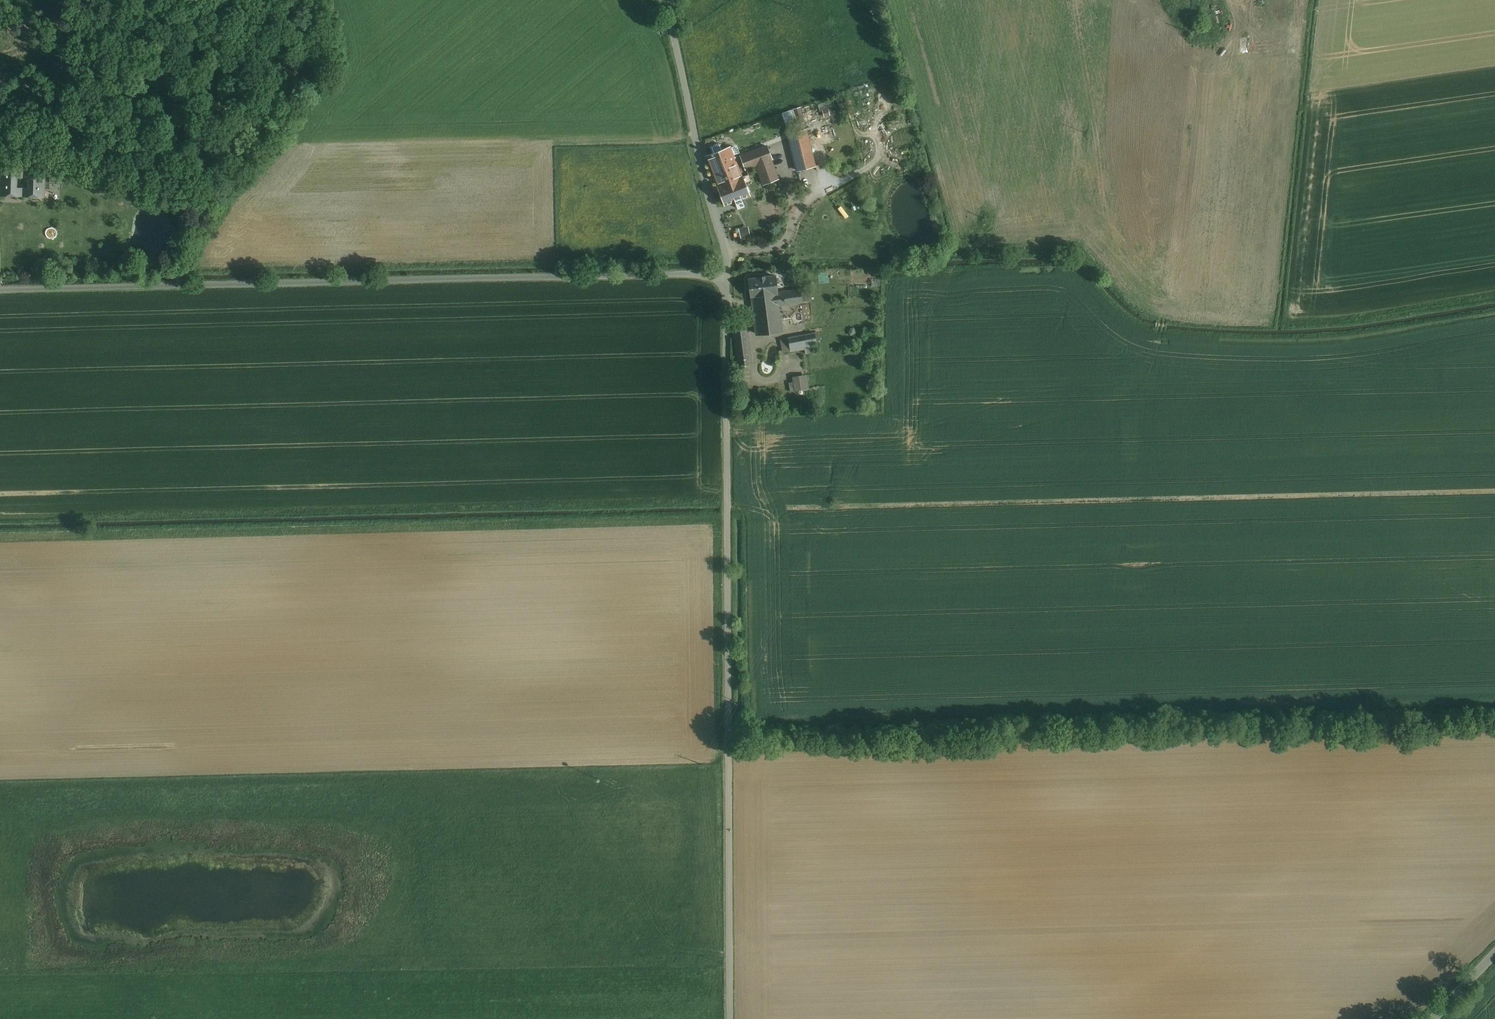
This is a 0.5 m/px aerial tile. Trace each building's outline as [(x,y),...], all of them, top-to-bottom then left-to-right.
[(800,107),(794,109),(798,124),(804,122),(800,107)] [(806,130),(788,135),(797,170),(815,166),(807,134),(806,130)] [(719,143),(711,146),(713,153),(714,154),(723,150),(721,144),(719,143),(719,144),(719,143)] [(767,146),(741,156),(746,169),(757,165),(764,184),(778,178),(771,159),(772,159),(767,146)] [(731,147),(723,150),(714,154),(713,153),(712,154),(712,155),(707,156),(719,186),(718,186),(725,205),(750,195),(743,177),(742,177),(734,155),(731,147)] [(59,169),(47,169),(47,173),(51,173),(50,183),(58,183),(59,169)] [(46,172),(1,170),(1,178),(2,178),(1,180),(1,196),(23,197),(40,198),(40,190),(45,190),(46,183),(46,172)] [(748,227),(739,229),(743,242),(751,240),(748,227)] [(775,276),(750,279),(752,297),(777,294),(777,293),(775,276)] [(777,294),(752,297),(757,334),(782,330),(779,305),(803,302),(802,289),(777,293),(777,294)] [(746,332),(734,333),(738,366),(751,364),(746,332)] [(808,335),(788,338),(791,351),(817,347),(814,334),(808,335)]
